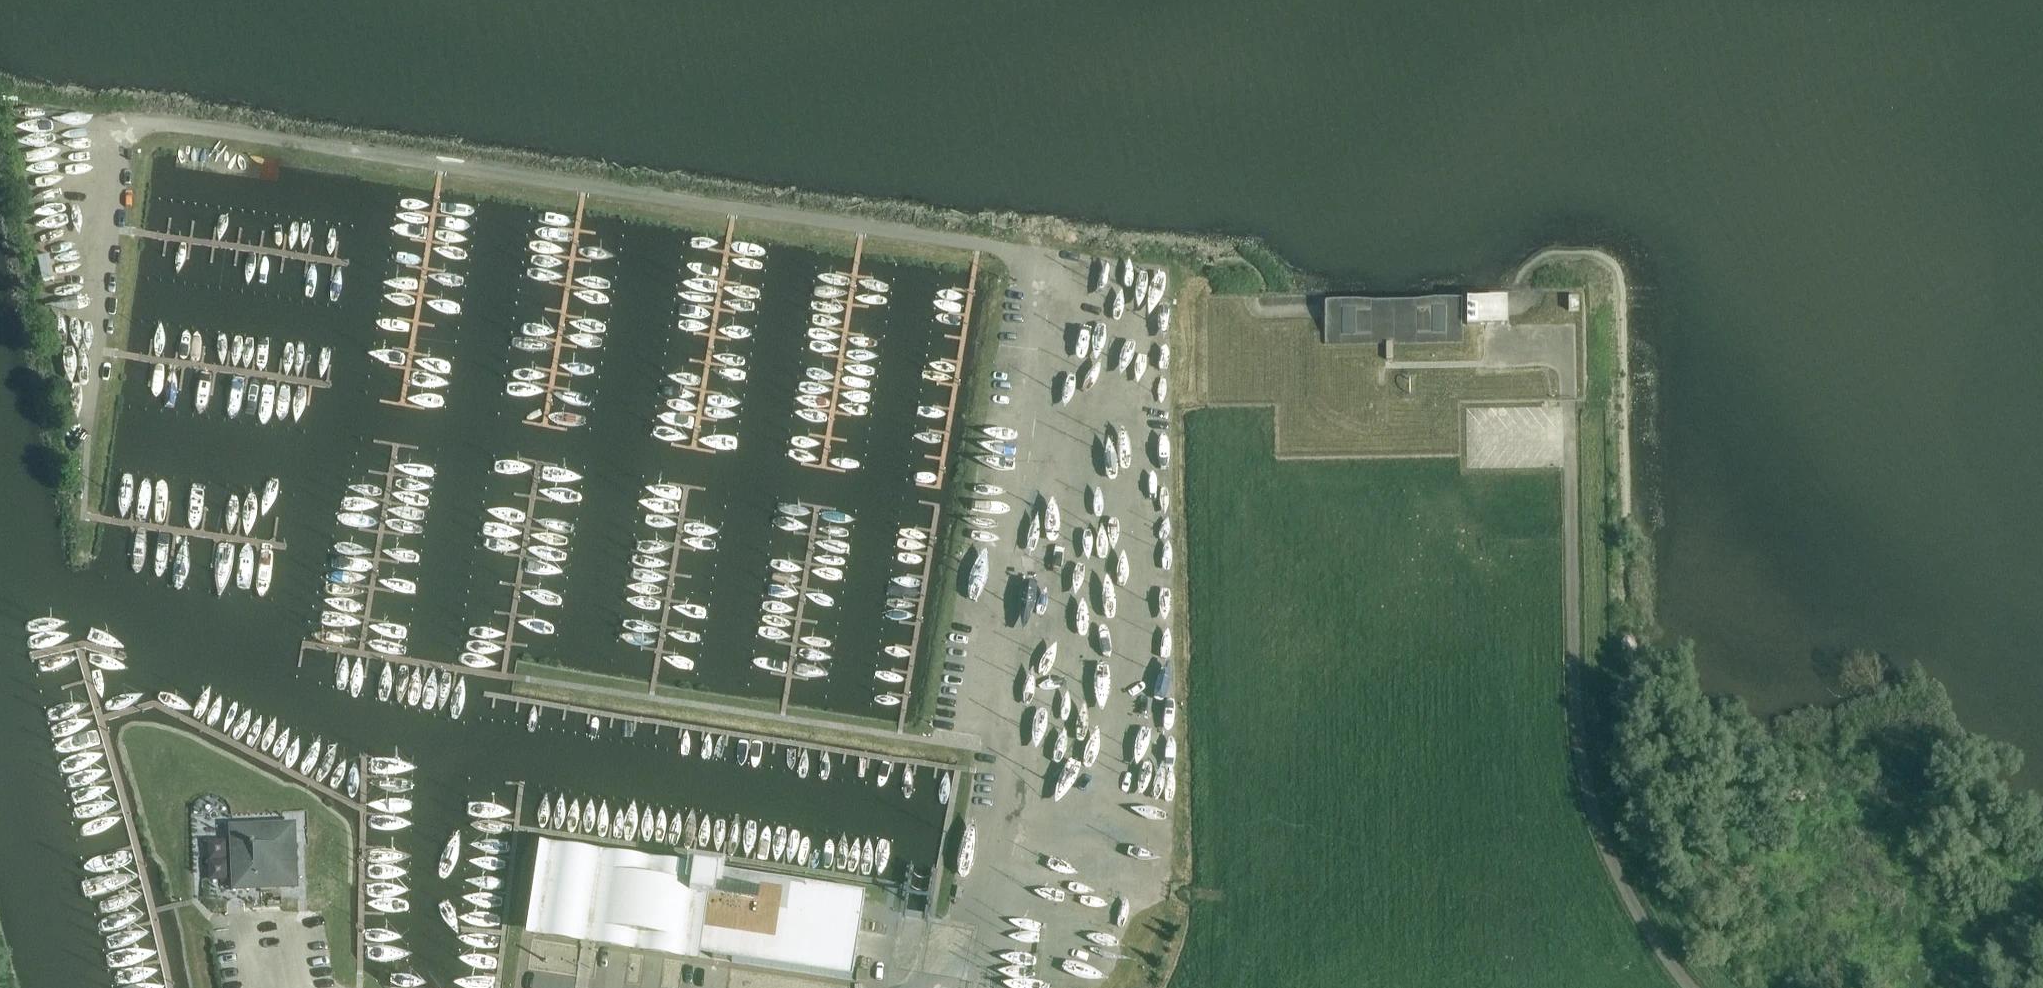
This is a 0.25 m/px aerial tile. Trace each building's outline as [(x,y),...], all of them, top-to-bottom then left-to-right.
[(1579,309),(1579,297),(1568,297),(1568,309),(1579,309)] [(1466,326),(1484,325),(1506,325),(1506,301),(1465,301),(1466,326)] [(1392,359),(1392,343),(1462,342),(1461,302),(1323,304),(1324,344),(1385,343),(1385,359),(1392,359)] [(234,889),(295,887),(295,867),(293,836),(282,826),(241,827),(232,838),(233,869),(234,889)] [(690,873),(688,889),(540,867),(536,887),(534,886),(530,906),(533,907),(530,927),(847,973),(858,897),(690,873)]
